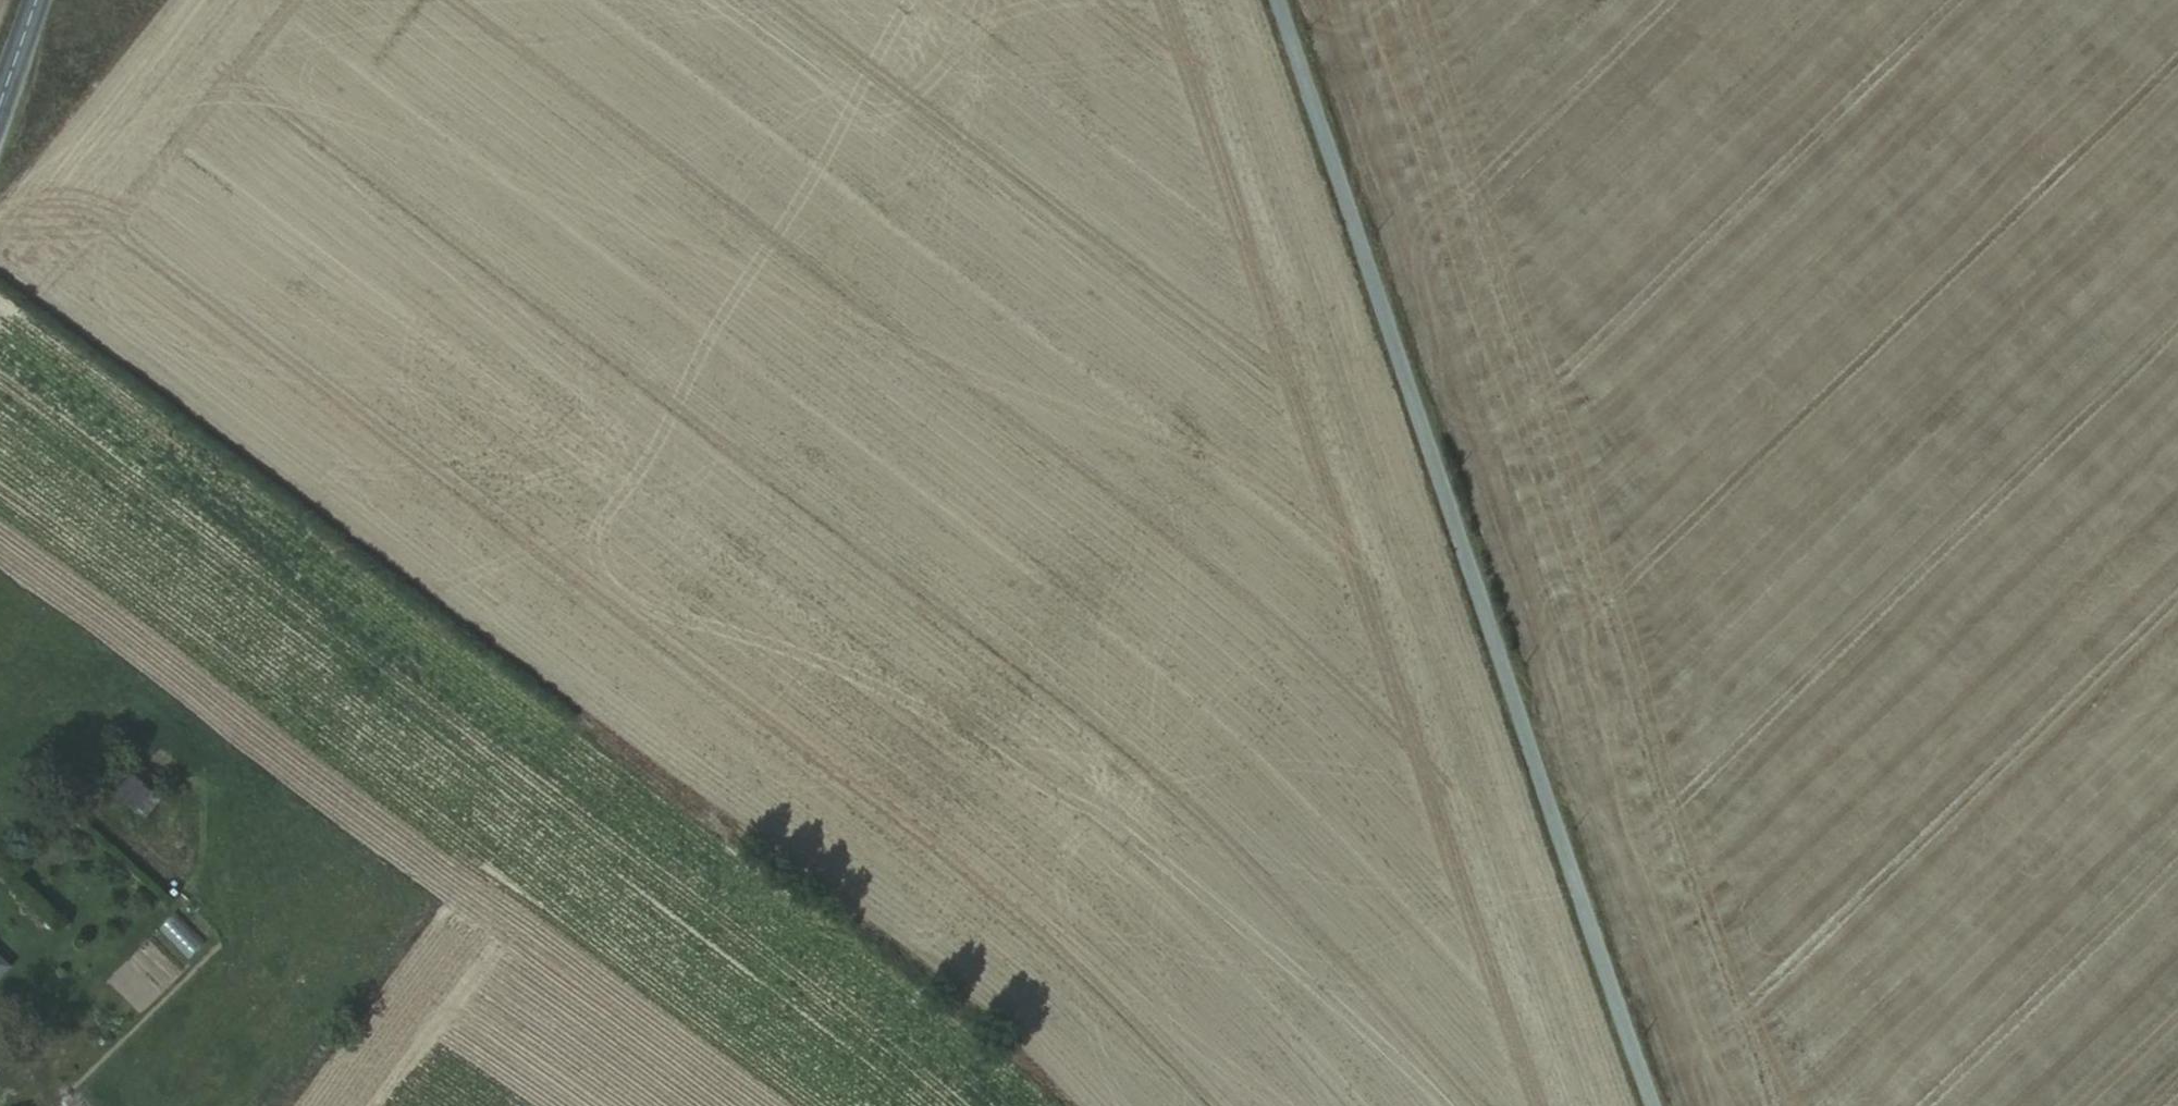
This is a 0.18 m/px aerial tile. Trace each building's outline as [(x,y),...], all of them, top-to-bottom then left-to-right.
[(119,794),(138,774),(118,752),(98,774),(119,794)] [(141,814),(157,794),(138,774),(119,794),(141,814)]
